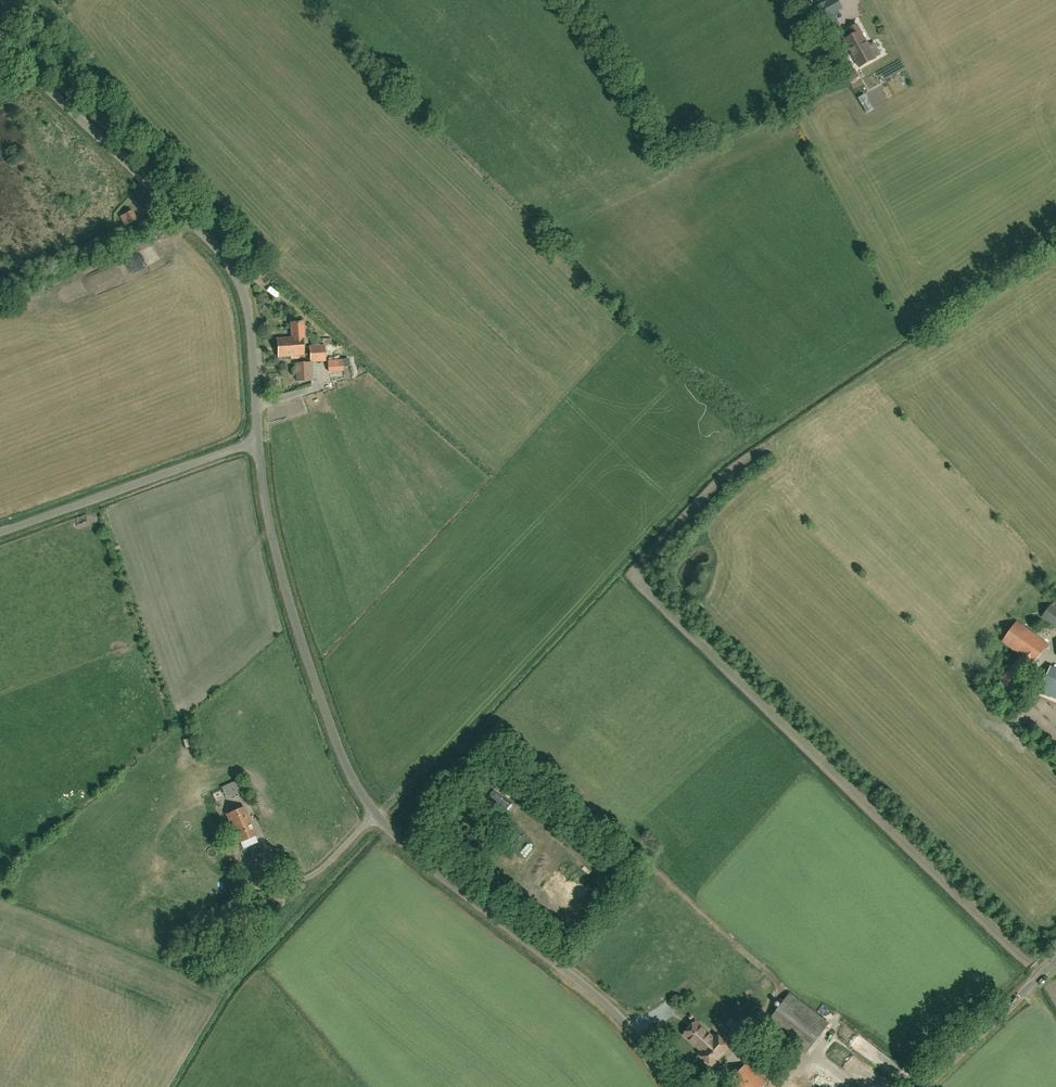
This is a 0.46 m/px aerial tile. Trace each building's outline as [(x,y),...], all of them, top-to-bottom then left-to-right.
[(826,2),(814,8),(825,28),(827,32),(839,25),(837,21),(832,14),(842,8),(837,0),(829,0),(826,2)] [(874,42),(868,46),(868,45),(867,46),(863,39),(864,39),(856,24),(843,31),(847,38),(844,39),(859,66),(875,57),(874,56),(880,53),(874,42)] [(859,97),(866,113),(875,109),(867,93),(859,97)] [(122,216),(126,225),(137,220),(133,210),(122,216)] [(295,350),(296,355),(304,355),(303,338),(304,338),(303,322),(290,322),(291,337),(295,337),(295,348),(297,348),(297,350),(295,350)] [(278,357),(296,355),(295,350),(297,350),(297,348),(295,348),(295,337),(291,337),(276,339),(278,357)] [(326,361),(326,359),(325,345),(309,346),(310,362),(326,361)] [(349,358),(343,359),(327,360),(328,372),(344,371),(344,367),(350,367),(349,358)] [(296,363),(296,368),(297,381),(310,380),(309,363),(296,363)] [(1051,604),(1041,617),(1055,628),(1055,608),(1051,604)] [(1021,655),(1001,681),(996,687),(1007,695),(1031,662),(1033,664),(1048,644),(1016,621),(1002,641),(1021,655)] [(1051,667),(1040,691),(1055,698),(1055,669),(1051,667)] [(221,787),(225,798),(244,790),(239,779),(221,787)] [(226,814),(239,842),(256,834),(244,806),(226,814)] [(227,916),(236,905),(230,899),(220,909),(227,916)] [(767,1023),(805,1053),(828,1023),(790,993),(767,1023)] [(695,1022),(684,1034),(702,1051),(699,1054),(705,1060),(705,1062),(705,1064),(707,1066),(709,1066),(711,1065),(712,1066),(729,1047),(717,1035),(714,1038),(695,1022)] [(746,1064),(730,1082),(735,1086),(762,1086),(767,1082),(746,1064)]
